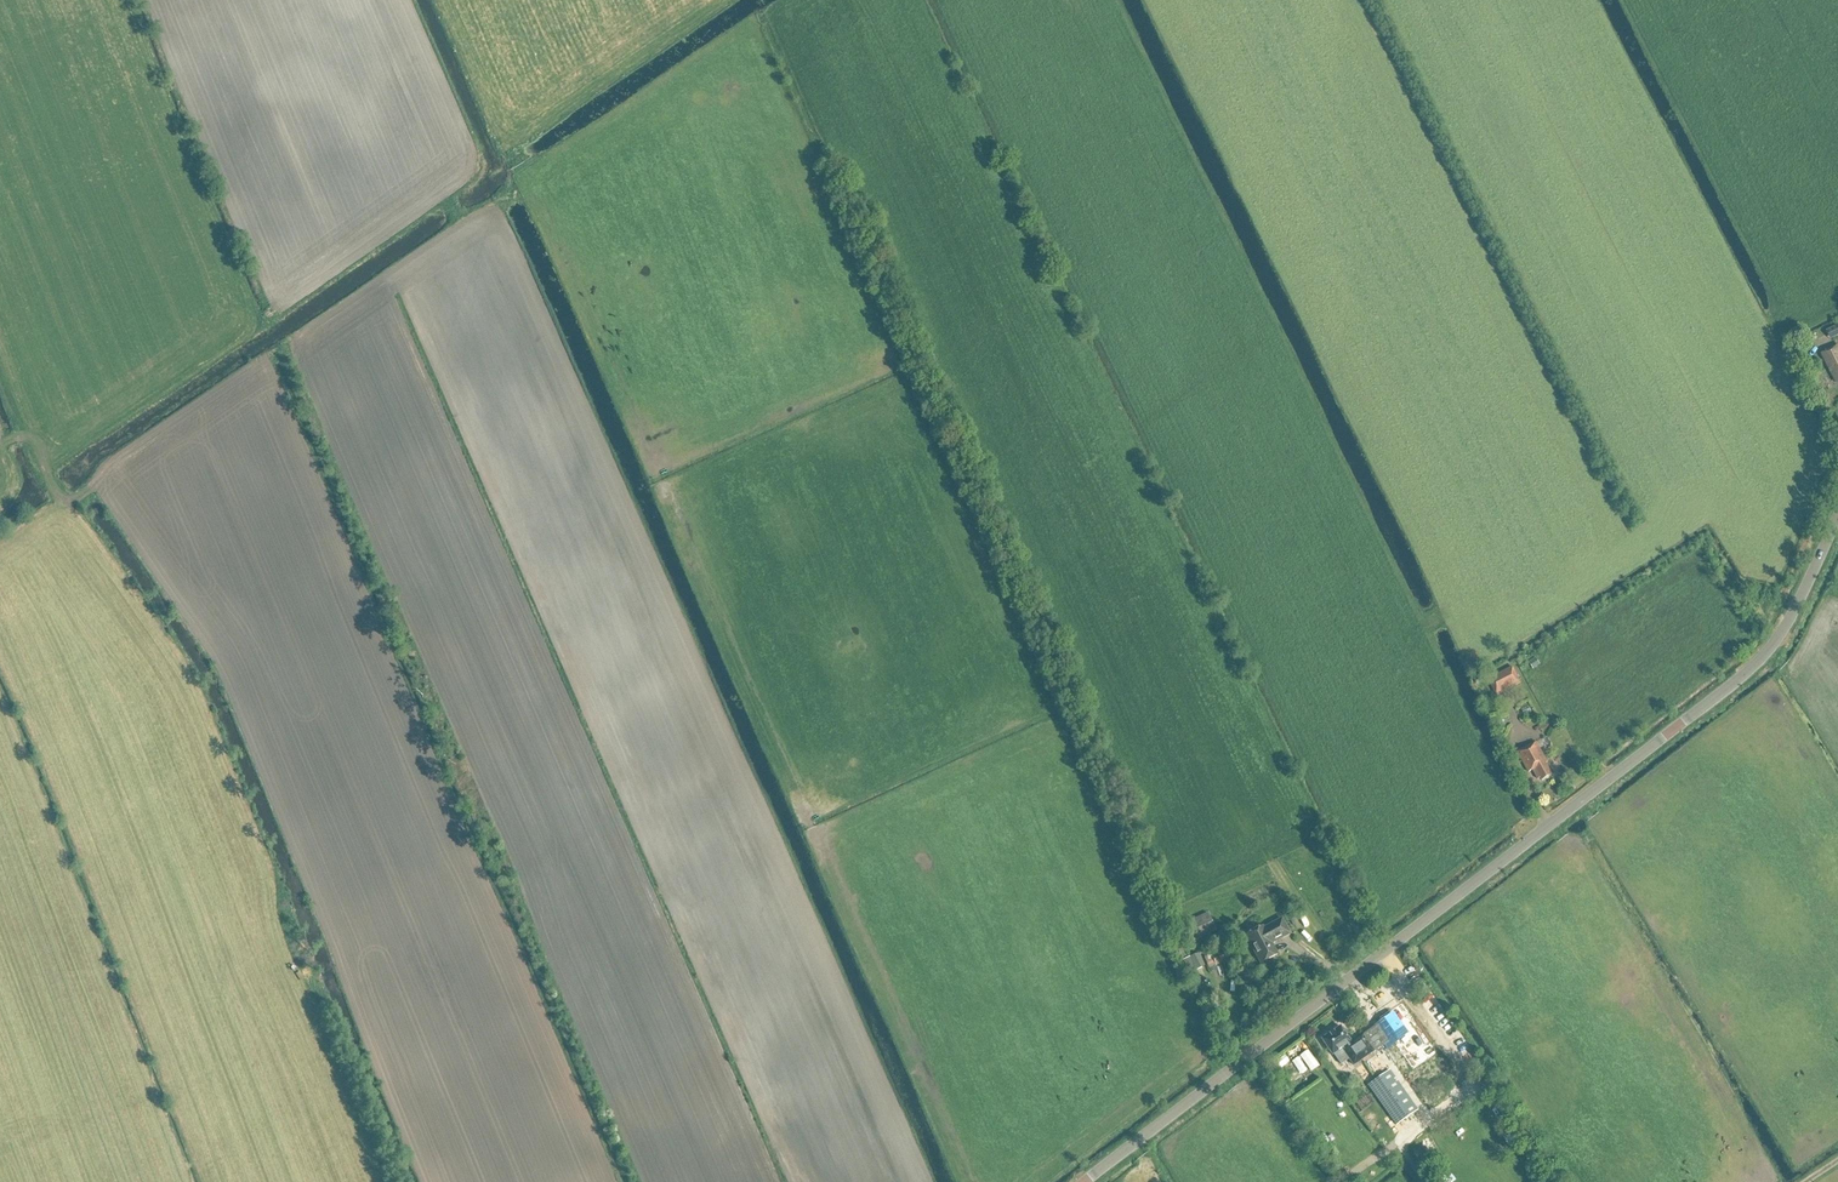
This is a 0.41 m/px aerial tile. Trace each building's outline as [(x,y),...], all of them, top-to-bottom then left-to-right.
[(1822,355),(1836,384),(1837,383),(1837,347),(1822,355)] [(1497,696),(1521,684),(1513,667),(1488,680),(1497,696)] [(1552,776),(1545,764),(1547,763),(1536,743),(1518,753),(1529,773),(1533,771),(1538,780),(1541,778),(1542,781),(1552,776)] [(1185,924),(1194,942),(1216,932),(1207,914),(1185,924)] [(1264,928),(1263,927),(1245,937),(1260,965),(1278,955),(1273,945),(1291,935),(1282,919),(1264,928)] [(1185,947),(1179,950),(1183,958),(1189,955),(1185,947)] [(1211,957),(1216,966),(1227,961),(1223,952),(1211,957)] [(1200,953),(1191,957),(1197,970),(1206,966),(1200,953)] [(1256,982),(1250,969),(1239,975),(1236,977),(1242,989),(1246,987),(1256,982)] [(1340,1028),(1321,1041),(1332,1056),(1342,1049),(1353,1066),(1383,1045),(1426,1107),(1467,1078),(1412,1000),(1371,1029),(1372,1030),(1351,1044),(1340,1028)] [(1416,1111),(1388,1072),(1368,1086),(1395,1126),(1416,1111)]
